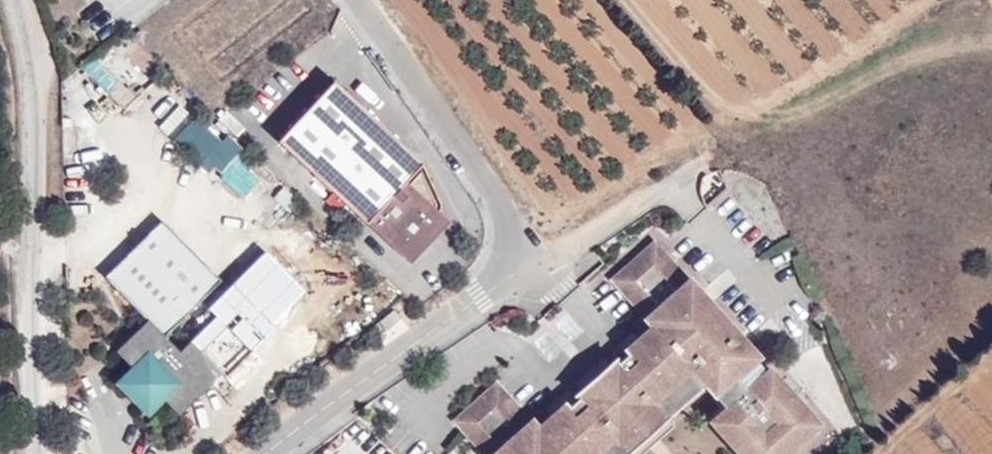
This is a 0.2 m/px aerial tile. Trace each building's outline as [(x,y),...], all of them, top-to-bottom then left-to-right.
[(96,58),(83,68),(125,108),(137,97),(96,58)] [(278,141),(401,255),(412,242),(408,238),(422,223),(426,227),(438,214),(442,206),(441,201),(421,163),(334,81),(278,141)] [(173,141),(201,166),(214,166),(224,175),(245,152),(227,136),(221,142),(194,118),(173,141)] [(412,242),(401,255),(408,261),(445,222),(438,214),(426,227),(422,223),(408,238),(412,242)] [(163,334),(223,279),(166,216),(105,274),(142,312),(109,344),(126,362),(155,396),(172,414),(218,372),(187,338),(176,349),(163,334)] [(705,382),(726,406),(711,420),(742,453),(784,453),(817,425),(767,369),(746,388),(737,377),(758,358),(653,241),(610,280),(653,329),(627,351),(629,353),(617,364),(616,361),(576,397),(578,398),(566,408),(564,406),(540,428),(497,380),(453,419),(484,453),(624,453),(705,382)] [(139,410),(155,396),(126,362),(110,377),(139,410)]
